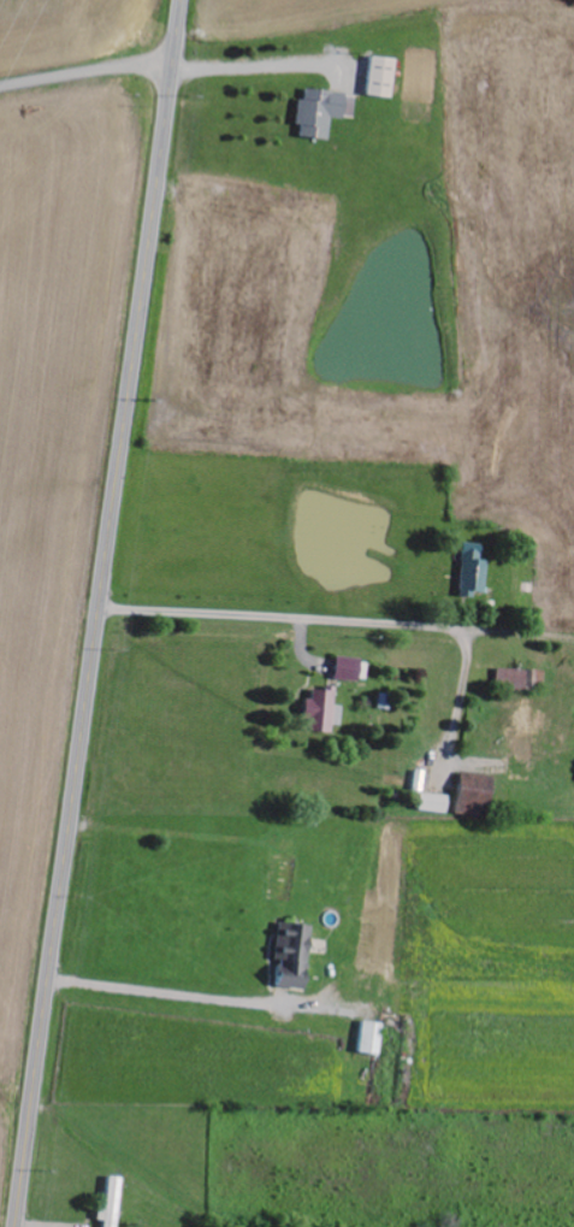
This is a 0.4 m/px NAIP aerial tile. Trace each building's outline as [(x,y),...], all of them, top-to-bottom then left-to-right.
[(398,61),(374,57),(368,96),(392,100),(398,61)] [(301,138),(330,141),(332,119),(354,121),(357,96),(307,91),(306,102),(300,101),(297,126),(302,127),(301,138)] [(485,593),(488,560),(481,560),(483,545),(464,543),(459,590),(485,593)] [(336,682),(360,683),(361,659),(337,658),(336,682)] [(496,689),(526,690),(526,670),(497,669),(496,689)] [(524,735),(515,735),(515,748),(522,748),(522,761),(534,761),(536,709),(525,709),(524,735)] [(489,818),(494,777),(462,773),(458,815),(489,818)] [(449,813),(450,795),(421,794),(421,812),(449,813)] [(277,960),(283,961),(280,986),(308,989),(315,926),(281,922),(277,960)] [(381,1057),(387,1025),(367,1021),(360,1053),(381,1057)] [(108,1210),(101,1209),(99,1224),(119,1226),(126,1180),(113,1178),(108,1210)]
